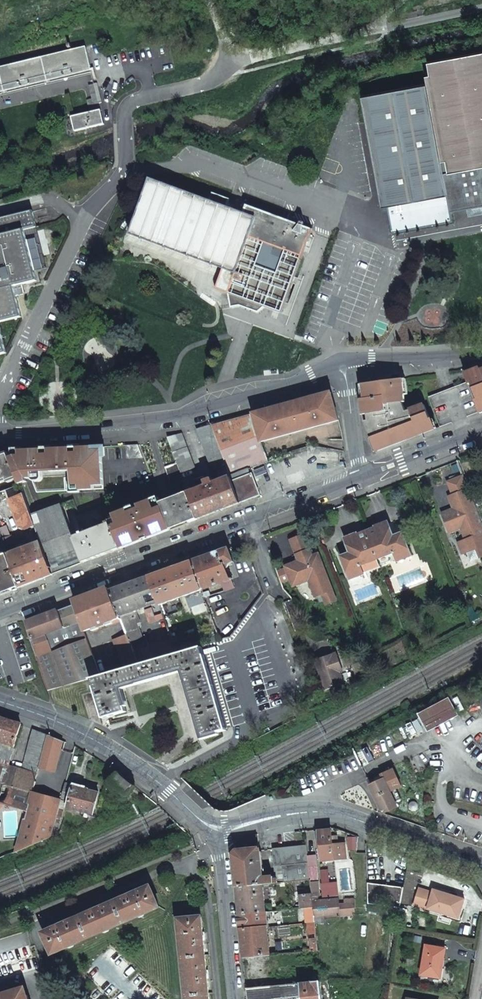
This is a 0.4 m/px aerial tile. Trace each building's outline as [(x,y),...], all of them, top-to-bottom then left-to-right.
[(0,65),(0,90),(90,67),(85,45),(0,65)] [(434,62),(438,83),(368,95),(388,205),(393,204),(398,232),(457,221),(456,211),(481,206),(481,53),(434,62)] [(89,85),(92,99),(96,98),(97,103),(101,102),(96,83),(89,85)] [(97,103),(96,98),(92,99),(86,101),(89,112),(69,116),(73,131),(84,128),(102,124),(97,103)] [(220,287),(249,297),(284,311),(314,228),(308,226),(251,204),(248,210),(155,175),(134,233),(226,268),(220,287)] [(24,315),(18,293),(18,291),(17,287),(26,285),(25,283),(39,280),(33,256),(26,230),(26,228),(39,225),(35,211),(0,219),(0,321),(24,315)] [(17,287),(18,291),(18,293),(22,293),(27,292),(26,285),(17,287)] [(465,370),(469,381),(470,383),(472,383),(477,398),(475,399),(479,411),(481,410),(481,367),(465,370)] [(408,393),(406,378),(364,384),(365,398),(362,399),(364,420),(371,438),(373,438),(378,450),(434,428),(425,404),(406,411),(403,402),(405,401),(404,394),(408,393)] [(470,383),(469,381),(429,395),(440,426),(479,411),(475,399),(470,383)] [(250,413),(258,436),(337,419),(332,396),(250,413)] [(267,461),(258,436),(250,413),(210,425),(230,475),(248,469),(267,461)] [(183,480),(198,519),(239,503),(230,475),(210,425),(195,429),(211,469),(218,467),(222,479),(214,483),(212,478),(206,480),(204,476),(195,479),(194,476),(183,480)] [(180,433),(166,437),(176,462),(181,474),(194,468),(180,433)] [(38,494),(103,490),(101,445),(53,447),(27,449),(8,450),(9,453),(18,477),(21,485),(32,478),(38,494)] [(7,478),(7,481),(18,477),(9,453),(1,455),(1,454),(0,454),(0,480),(7,478)] [(176,497),(160,503),(170,529),(198,519),(183,480),(181,474),(176,462),(164,467),(176,497)] [(230,475),(239,503),(261,495),(253,472),(249,473),(248,469),(230,475)] [(469,488),(450,496),(455,508),(444,513),(451,531),(463,527),(467,537),(460,540),(465,554),(478,548),(481,557),(481,520),(470,492),(469,488)] [(24,495),(23,494),(10,498),(20,527),(25,530),(36,526),(31,514),(24,495)] [(145,533),(147,538),(170,529),(160,503),(137,511),(145,533)] [(64,517),(60,505),(31,514),(36,526),(41,542),(53,573),(82,562),(72,537),(64,517)] [(2,536),(2,537),(12,534),(3,510),(1,511),(0,511),(0,531),(2,536)] [(137,511),(136,511),(114,519),(122,542),(145,533),(137,511)] [(395,535),(389,520),(376,524),(377,526),(368,529),(379,558),(395,552),(398,560),(412,555),(404,532),(395,535)] [(120,548),(111,523),(72,537),(82,562),(120,548)] [(379,558),(368,529),(358,533),(358,532),(345,536),(352,552),(342,556),(351,578),(365,573),(361,565),(379,558)] [(12,534),(2,537),(5,545),(14,542),(12,534)] [(313,555),(305,534),(291,540),(300,561),(286,566),(294,587),(310,580),(317,596),(324,594),(334,590),(319,552),(313,555)] [(41,542),(8,554),(20,586),(53,573),(41,542)] [(193,560),(203,588),(222,582),(224,589),(235,586),(226,563),(234,560),(229,547),(193,560)] [(20,586),(8,554),(0,556),(0,593),(20,586)] [(163,602),(203,588),(193,560),(151,575),(159,601),(161,605),(164,613),(166,612),(168,609),(167,604),(163,602)] [(159,601),(151,575),(111,590),(122,620),(127,634),(138,664),(175,654),(171,639),(150,644),(151,647),(147,648),(138,622),(141,621),(137,609),(148,605),(159,601)] [(107,626),(122,620),(111,590),(75,603),(77,608),(85,630),(92,628),(93,630),(100,628),(100,627),(106,624),(107,626)] [(328,604),(338,600),(334,590),(324,594),(328,604)] [(165,618),(164,613),(161,605),(145,610),(150,623),(165,618)] [(59,609),(27,621),(39,656),(51,690),(92,678),(101,675),(88,638),(85,630),(77,608),(61,614),(59,609)] [(138,664),(127,634),(114,639),(125,668),(138,664)] [(177,653),(175,654),(138,664),(125,668),(101,675),(92,678),(105,717),(127,710),(120,686),(184,668),(204,735),(227,728),(203,646),(183,652),(177,653)] [(343,666),(337,651),(315,659),(326,688),(345,681),(341,672),(340,667),(343,666)] [(446,696),(416,713),(426,731),(457,714),(446,696)] [(2,740),(0,747),(0,763),(9,766),(22,723),(0,716),(0,739),(2,740)] [(28,809),(33,792),(37,779),(48,737),(49,734),(34,728),(23,768),(19,767),(14,785),(0,781),(0,801),(28,809)] [(48,737),(37,779),(51,783),(62,741),(48,737)] [(379,780),(395,771),(393,768),(377,776),(379,780)] [(397,787),(402,785),(395,771),(379,780),(371,785),(385,813),(399,806),(396,801),(403,797),(397,787)] [(125,797),(136,786),(119,772),(110,783),(125,797)] [(62,799),(56,821),(62,822),(67,803),(68,803),(68,807),(94,814),(100,793),(73,785),(72,787),(66,785),(62,799)] [(23,827),(17,850),(52,835),(56,821),(62,799),(33,792),(28,809),(23,827)] [(322,863),(335,862),(335,861),(333,847),(333,838),(332,829),(319,831),(322,863)] [(236,887),(263,884),(258,834),(236,844),(237,849),(233,853),(236,887)] [(337,838),(333,838),(333,847),(335,861),(347,860),(346,845),(338,846),(337,838)] [(266,878),(266,884),(283,882),(287,882),(311,880),(310,873),(307,845),(275,849),(277,877),(266,878)] [(310,873),(311,880),(312,894),(312,896),(320,896),(318,873),(310,873)] [(370,904),(401,909),(405,890),(369,883),(370,904)] [(239,915),(266,912),(263,884),(236,887),(239,915)] [(44,932),(54,954),(160,908),(151,886),(136,892),(135,891),(128,894),(129,896),(101,907),(100,906),(93,909),(94,911),(66,923),(65,921),(58,924),(59,926),(44,932)] [(419,890),(419,891),(414,907),(460,922),(466,903),(434,892),(434,894),(419,890)] [(312,896),(312,894),(299,895),(301,909),(303,909),(313,908),(313,902),(312,896)] [(339,900),(313,902),(313,908),(315,922),(315,923),(325,922),(325,917),(340,915),(339,905),(339,900)] [(354,904),(339,905),(340,915),(353,914),(353,910),(355,909),(354,904)] [(315,922),(313,908),(303,909),(305,920),(310,920),(310,923),(315,922)] [(267,926),(266,912),(239,915),(240,929),(267,926)] [(176,919),(184,998),(207,998),(205,978),(207,977),(206,969),(203,970),(201,939),(203,939),(202,931),(200,931),(198,916),(176,919)] [(315,923),(315,922),(310,923),(308,923),(310,945),(313,945),(314,951),(318,951),(315,923)] [(270,955),(267,926),(240,929),(243,957),(270,955)] [(443,950),(424,946),(419,975),(437,979),(443,950)] [(275,986),(246,989),(247,998),(276,998),(301,997),(301,998),(323,998),(321,982),(275,986)] [(0,994),(0,998),(32,998),(30,994),(28,994),(26,986),(0,994)]
